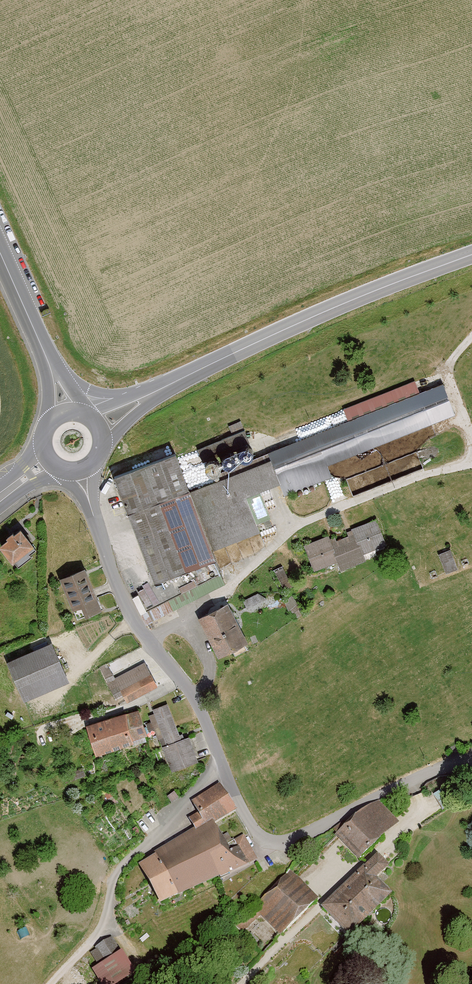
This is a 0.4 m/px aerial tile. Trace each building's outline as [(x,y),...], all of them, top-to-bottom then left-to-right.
[(454,414),(442,384),(216,472),(219,480),(189,492),(212,550),(258,531),(245,497),(281,483),(285,494),(324,479),(331,476),(326,465),(454,414)] [(415,452),(346,475),(351,489),(420,466),(415,452)] [(174,454),(114,478),(155,583),(216,560),(212,550),(189,492),(176,458),(174,454)] [(374,519),(352,529),(354,534),(362,554),(385,544),(374,519)] [(20,528),(0,545),(0,548),(12,562),(13,561),(18,566),(30,556),(29,554),(35,550),(31,545),(33,544),(20,528)] [(354,534),(330,543),(338,561),(341,569),(364,559),(362,554),(354,534)] [(327,536),(304,545),(314,570),(338,561),(330,543),(327,536)] [(445,574),(458,569),(450,549),(438,554),(445,574)] [(101,608),(85,568),(60,578),(77,618),(101,608)] [(135,593),(142,609),(153,604),(146,588),(135,593)] [(228,603),(198,618),(218,657),(248,642),(228,603)] [(53,642),(7,661),(23,700),(69,680),(53,642)] [(144,663),(106,683),(112,694),(120,690),(126,703),(157,687),(144,663)] [(166,703),(152,709),(154,713),(149,715),(158,738),(160,737),(173,770),(197,760),(188,736),(181,739),(166,703)] [(132,739),(146,734),(138,709),(86,725),(95,754),(133,742),(132,739)] [(214,824),(235,811),(220,785),(192,802),(199,814),(189,820),(196,829),(154,854),(155,856),(138,866),(160,904),(219,876),(220,878),(257,860),(243,834),(225,844),(214,824)] [(335,837),(358,860),(377,843),(376,842),(397,822),(381,804),(349,820),(351,821),(335,837)] [(388,866),(378,855),(322,909),(349,936),(391,894),(375,879),(388,866)] [(280,936),(318,900),(289,871),(252,907),(280,936)] [(135,973),(122,952),(120,953),(111,938),(95,948),(96,950),(90,953),(98,966),(91,970),(100,983),(117,983),(135,973)]
